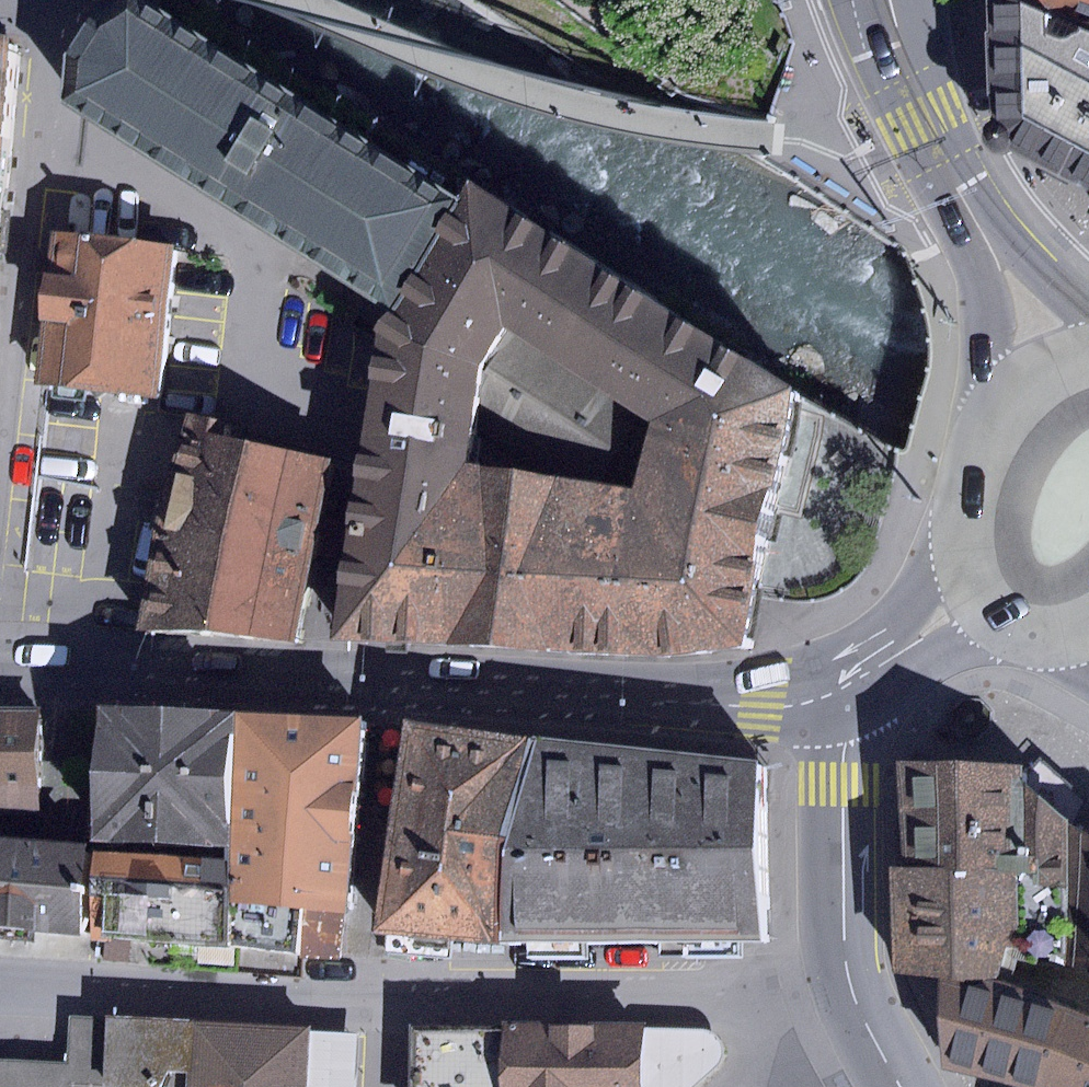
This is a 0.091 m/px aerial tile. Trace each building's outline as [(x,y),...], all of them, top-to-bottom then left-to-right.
[(465,208),(145,0),(133,0),(94,20),(83,37),(70,58),(68,106),(393,318),(465,208)] [(1011,149),(1088,184),(1088,25),(1036,0),(985,0),(991,119),(992,120),(988,124),(985,126),(984,130),(983,135),(984,142),(987,148),(991,152),(997,154),(1007,154),(1011,149)] [(1088,25),(1088,0),(1036,0),(1088,25)] [(5,138),(16,40),(0,38),(0,138),(5,138)] [(393,318),(380,336),(333,647),(661,660),(743,650),(805,395),(483,190),(465,208),(393,318)] [(154,399),(171,246),(57,233),(52,273),(43,272),(37,318),(44,320),(37,386),(154,399)] [(298,641),(334,458),(231,436),(234,422),(191,412),(158,530),(140,630),(298,641)] [(16,435),(0,571),(0,583),(24,586),(42,438),(16,435)] [(24,808),(25,707),(0,706),(0,808),(24,808)] [(242,716),(104,709),(97,843),(229,850),(235,851),(237,809),(242,716)] [(242,716),(237,809),(351,815),(362,722),(242,716)] [(504,941),(542,741),(403,727),(378,931),(504,941)] [(542,741),(504,941),(764,940),(766,760),(542,741)] [(905,762),(905,868),(1019,868),(1007,944),(1065,953),(1070,826),(1022,783),(1021,763),(905,762)] [(351,815),(237,809),(235,851),(229,850),(228,859),(225,904),(340,914),(351,815)] [(1065,953),(1088,965),(1088,836),(1070,826),(1065,953)] [(70,934),(82,852),(83,845),(0,839),(0,928),(70,934)] [(96,934),(221,944),(225,904),(228,859),(82,852),(70,934),(96,934)] [(905,868),(888,868),(891,969),(935,976),(993,985),(1007,944),(1019,868),(905,868)] [(935,976),(940,1069),(1006,1086),(1088,1086),(1088,990),(1055,976),(1047,1001),(993,985),(935,976)] [(4,1086),(307,1086),(311,1030),(77,1017),(74,1066),(5,1062),(4,1086)] [(311,1030),(307,1086),(355,1086),(359,1033),(311,1030)] [(523,1033),(523,1086),(662,1086),(662,1032),(523,1033)] [(523,1033),(425,1033),(426,1086),(523,1086),(523,1033)]
